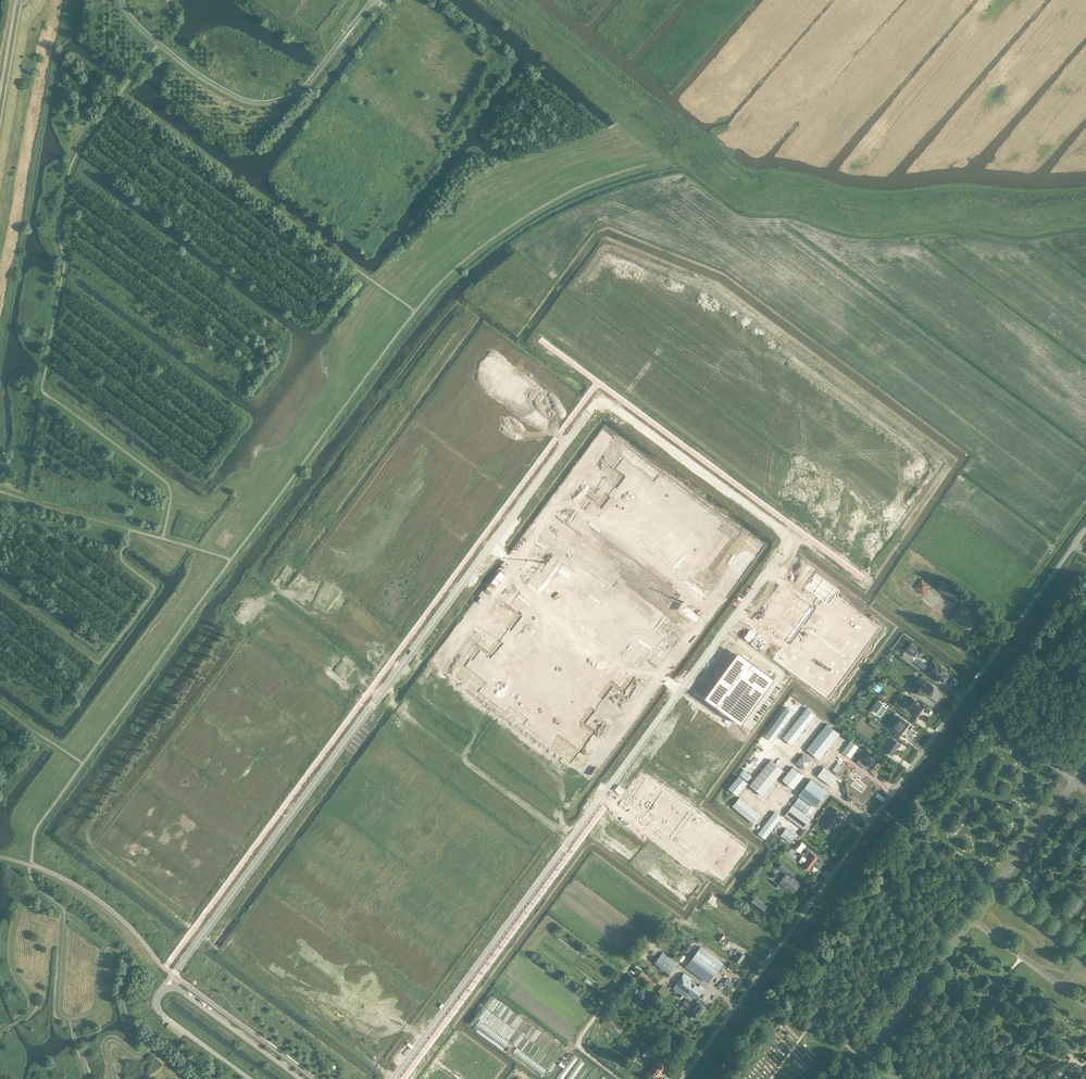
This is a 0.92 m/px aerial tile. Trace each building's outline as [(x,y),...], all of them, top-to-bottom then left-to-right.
[(473,648),(451,678),(565,762),(587,732),(577,725),(605,686),(616,694),(656,639),(646,631),(688,574),(698,582),(732,537),(728,534),(726,536),(719,531),(721,529),(617,453),(595,482),(607,491),(593,510),(581,502),(563,526),(575,534),(549,569),(538,560),(502,609),(513,618),(485,657),(473,648)] [(913,573),(906,568),(901,576),(908,581),(913,573)] [(774,657),(773,658),(828,699),(880,628),(837,595),(840,591),(825,580),(816,574),(812,579),(809,583),(806,588),(818,597),(814,602),(811,607),(810,608),(788,638),(784,643),(774,657)] [(930,586),(921,579),(915,587),(924,593),(930,586)] [(962,594),(943,580),(937,588),(956,602),(962,594)] [(931,609),(918,599),(914,604),(927,614),(931,609)] [(968,632),(979,616),(975,613),(975,612),(974,612),(973,612),(962,604),(950,619),(968,632)] [(910,643),(906,650),(915,656),(919,650),(910,643)] [(707,694),(705,697),(715,705),(732,718),(734,719),(741,724),(750,711),(774,679),(771,676),(761,669),(749,660),(742,655),(738,652),(734,657),(707,694)] [(935,664),(929,672),(934,676),(933,678),(938,681),(939,679),(940,679),(943,682),(948,675),(944,672),(946,670),(940,665),(939,666),(938,667),(935,664)] [(914,686),(912,689),(919,694),(922,690),(928,694),(928,693),(932,688),(933,687),(931,685),(925,681),(923,679),(919,676),(914,684),(915,685),(914,686)] [(895,687),(902,692),(905,688),(898,683),(895,687)] [(856,704),(859,706),(864,699),(861,697),(856,704)] [(903,699),(898,706),(903,710),(905,708),(914,714),(915,714),(918,710),(917,710),(919,707),(916,704),(915,704),(917,701),(911,697),(909,699),(907,698),(905,701),(903,699)] [(872,709),(876,713),(883,704),(878,700),(872,709)] [(786,707),(765,736),(772,741),(793,712),(786,707)] [(807,708),(783,737),(791,744),(815,715),(807,708)] [(891,727),(890,728),(900,735),(901,734),(900,734),(903,730),(905,728),(908,724),(909,723),(899,716),(891,727)] [(869,722),(878,729),(881,726),(871,719),(869,722)] [(819,759),(840,734),(827,723),(806,749),(819,759)] [(883,750),(891,756),(891,755),(895,750),(897,747),(900,744),(892,738),(884,750),(883,750)] [(850,757),(858,747),(850,741),(842,752),(850,757)] [(877,761),(868,754),(867,753),(862,760),(860,759),(857,762),(864,767),(866,764),(872,768),(872,769),(874,767),(875,766),(876,765),(876,763),(878,761),(877,761)] [(804,769),(811,761),(803,754),(796,763),(804,769)] [(783,770),(771,759),(750,785),(762,795),(783,770)] [(837,774),(843,766),(837,762),(832,770),(837,774)] [(792,767),(782,779),(790,786),(801,774),(792,767)] [(824,767),(817,776),(830,785),(837,777),(824,767)] [(747,778),(749,780),(753,775),(744,768),(739,774),(746,780),(747,778)] [(855,780),(851,785),(862,793),(867,786),(859,780),(861,778),(855,773),(852,777),(855,780)] [(625,802),(622,806),(639,819),(671,842),(710,871),(712,872),(723,880),(746,849),(645,775),(632,793),(625,802)] [(728,788),(737,795),(747,783),(739,776),(728,788)] [(815,807),(827,791),(810,779),(798,795),(815,807)] [(739,797),(732,806),(753,823),(760,815),(739,797)] [(794,804),(806,813),(811,806),(799,797),(794,804)] [(810,818),(809,817),(803,813),(793,805),(785,815),(802,829),(810,818)] [(833,814),(824,826),(832,832),(834,832),(836,830),(836,829),(836,828),(835,827),(841,819),(839,817),(841,814),(834,808),(831,812),(833,814)] [(774,811),(758,833),(765,838),(781,817),(774,811)] [(780,835),(789,842),(795,834),(786,828),(780,835)] [(796,850),(801,854),(807,845),(802,842),(796,850)] [(786,850),(783,854),(793,860),(795,857),(786,850)] [(818,858),(810,851),(809,852),(807,850),(805,853),(809,856),(807,859),(813,864),(818,858)] [(801,859),(799,861),(801,863),(801,864),(809,870),(813,864),(807,859),(803,856),(800,859),(801,859)] [(782,862),(778,867),(785,872),(788,867),(782,862)] [(792,877),(786,873),(778,883),(793,894),(801,883),(792,877)] [(755,898),(750,904),(759,911),(764,905),(755,898)] [(725,945),(730,939),(724,934),(719,941),(725,945)] [(721,965),(699,949),(688,964),(710,980),(721,965)] [(740,962),(745,955),(736,949),(733,953),(737,956),(734,959),(740,962)] [(675,964),(670,961),(671,959),(663,952),(655,963),(669,973),(677,963),(676,962),(675,964)] [(651,985),(655,981),(645,971),(641,975),(651,985)] [(698,986),(690,980),(692,978),(684,973),(676,984),(690,994),(696,998),(704,987),(700,984),(698,986)] [(594,987),(596,983),(587,978),(585,981),(594,987)] [(727,986),(730,988),(733,984),(727,978),(723,983),(727,986)] [(657,990),(665,996),(669,990),(662,984),(657,990)] [(690,994),(676,984),(673,988),(687,998),(690,994)] [(692,1017),(693,1018),(695,1018),(695,1017),(697,1018),(705,1008),(703,1006),(705,1002),(699,998),(697,1001),(699,1003),(691,1014),(692,1015),(692,1016),(692,1017)] [(680,1005),(685,1009),(689,1004),(684,1000),(680,1005)] [(602,1023),(612,1030),(616,1025),(605,1018),(602,1023)] [(476,1025),(506,1047),(510,1041),(480,1020),(476,1025)] [(547,1069),(517,1048),(513,1053),(543,1074),(547,1069)] [(578,1057),(573,1054),(556,1078),(564,1078),(578,1057)] [(665,1065),(657,1060),(652,1057),(652,1056),(651,1056),(650,1056),(650,1057),(648,1061),(647,1060),(647,1061),(661,1071),(665,1065)] [(574,1070),(578,1073),(585,1062),(579,1059),(575,1066),(573,1065),(573,1067),(575,1068),(574,1070)] [(661,1071),(647,1061),(646,1063),(649,1065),(647,1068),(650,1070),(657,1076),(661,1071)]
